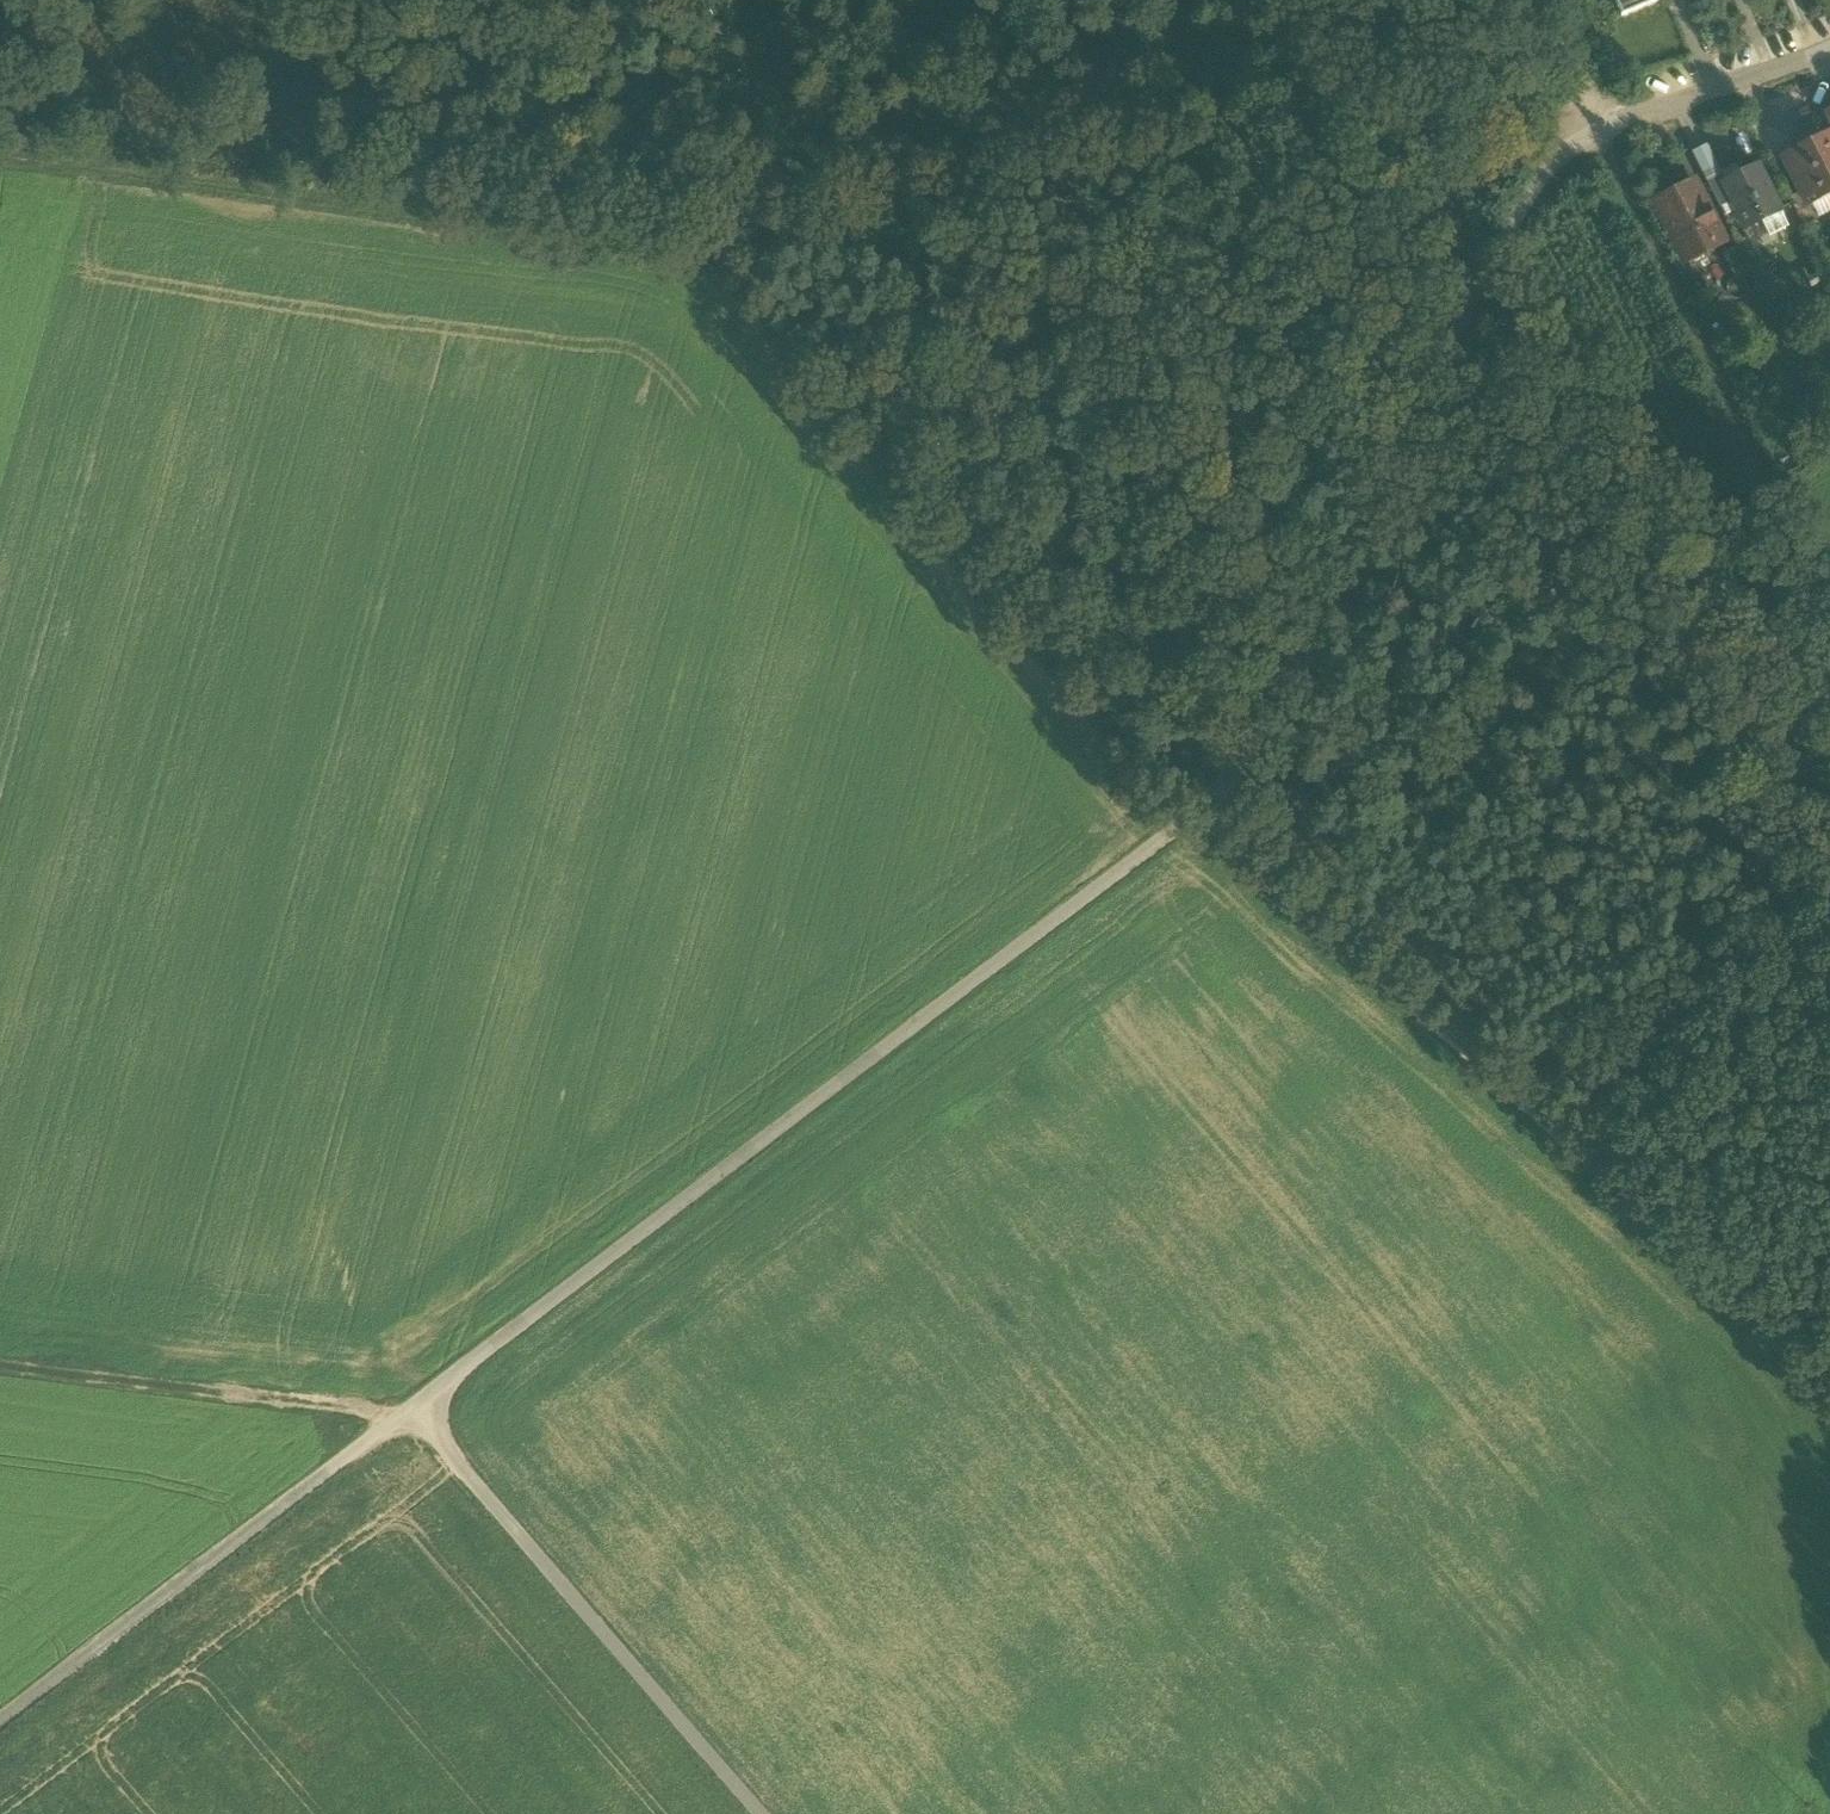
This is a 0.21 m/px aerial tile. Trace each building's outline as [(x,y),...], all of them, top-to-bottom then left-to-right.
[(1622,16),(1657,1),(1657,0),(1647,0),(1638,4),(1636,0),(1634,0),(1618,7),(1622,16)] [(1807,198),(1829,186),(1829,130),(1804,143),(1803,147),(1804,150),(1787,158),(1807,198)] [(1708,182),(1722,175),(1706,144),(1692,151),(1708,182)] [(1734,201),(1748,229),(1763,221),(1782,212),(1758,165),(1725,182),(1724,182),(1734,201)] [(1725,182),(1722,175),(1708,182),(1721,208),(1734,201),(1724,182),(1725,182)] [(1658,199),(1662,207),(1696,190),(1692,181),(1658,199)] [(1807,198),(1810,204),(1812,203),(1829,194),(1829,186),(1807,198)] [(1662,207),(1684,251),(1718,234),(1696,190),(1662,207)] [(1812,203),(1819,217),(1829,211),(1829,194),(1812,203)] [(1788,225),(1782,212),(1763,221),(1770,235),(1788,225)] [(1718,234),(1684,251),(1689,259),(1722,242),(1718,234)] [(1749,268),(1737,245),(1723,252),(1734,275),(1749,268)]
